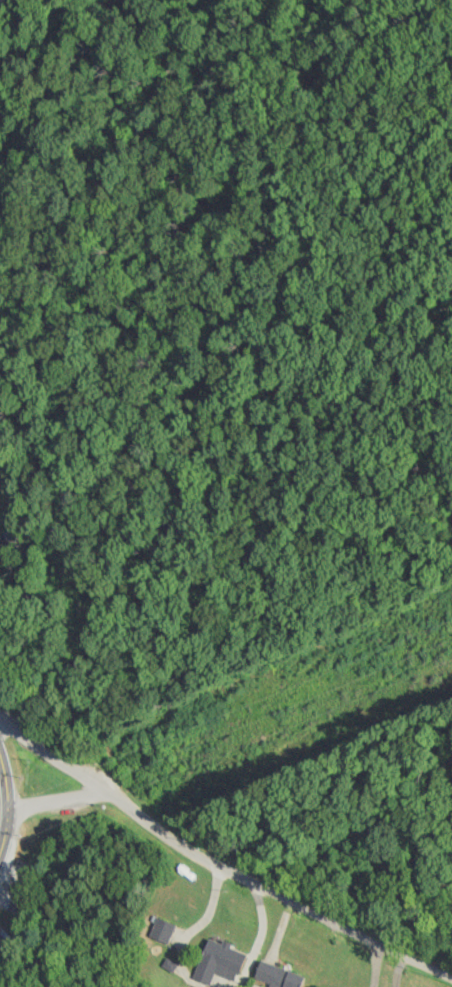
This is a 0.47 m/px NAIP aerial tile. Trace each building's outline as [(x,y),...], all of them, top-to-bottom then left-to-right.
[(246,951),(205,940),(193,981),(211,986),(214,975),(237,982),(246,951)] [(260,961),(253,980),(272,986),(302,986),(305,977),(260,961)]
